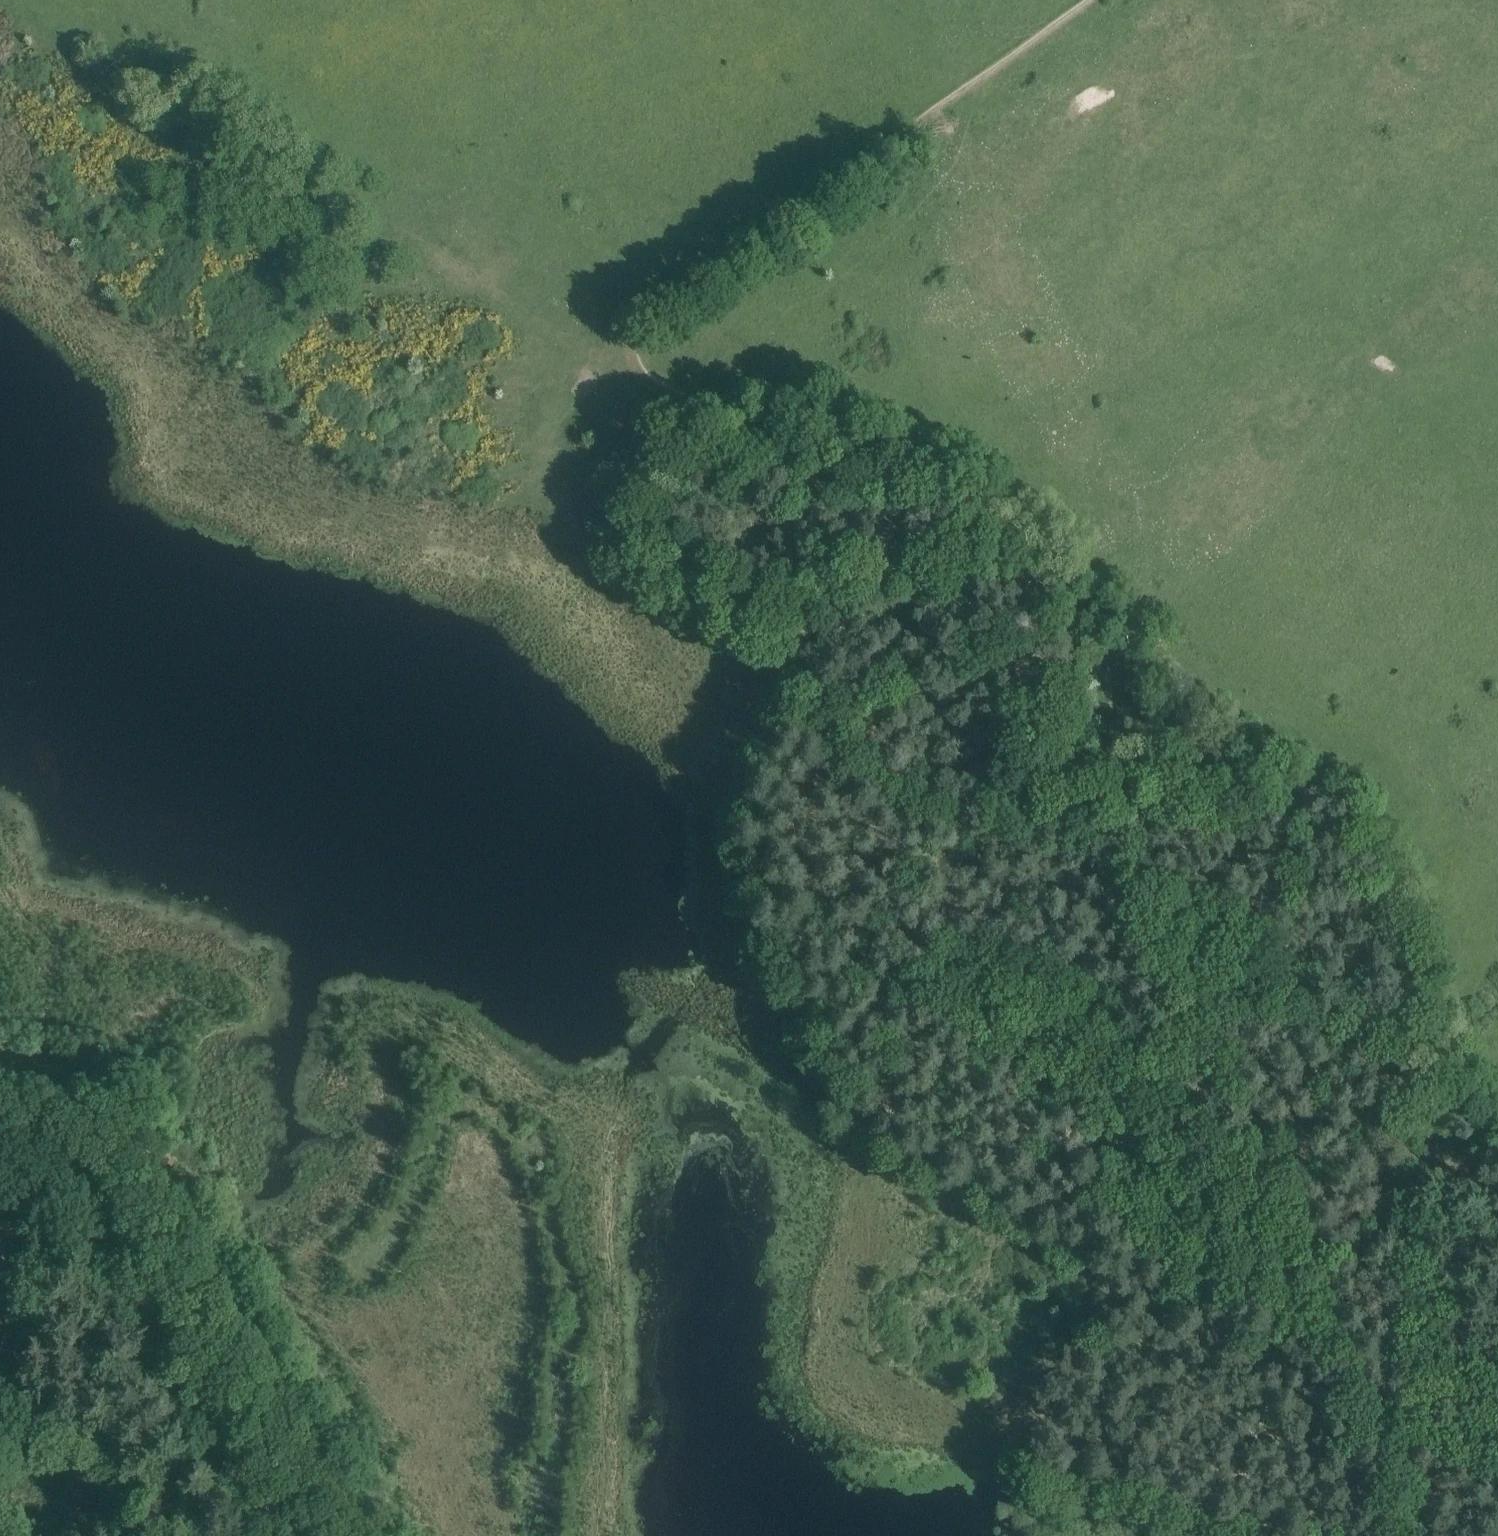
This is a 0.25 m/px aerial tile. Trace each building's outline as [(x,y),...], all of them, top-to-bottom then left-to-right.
[(1020,560),(1016,562),(1029,579),(1032,577),(1036,567),(1030,558),(1020,560)]
